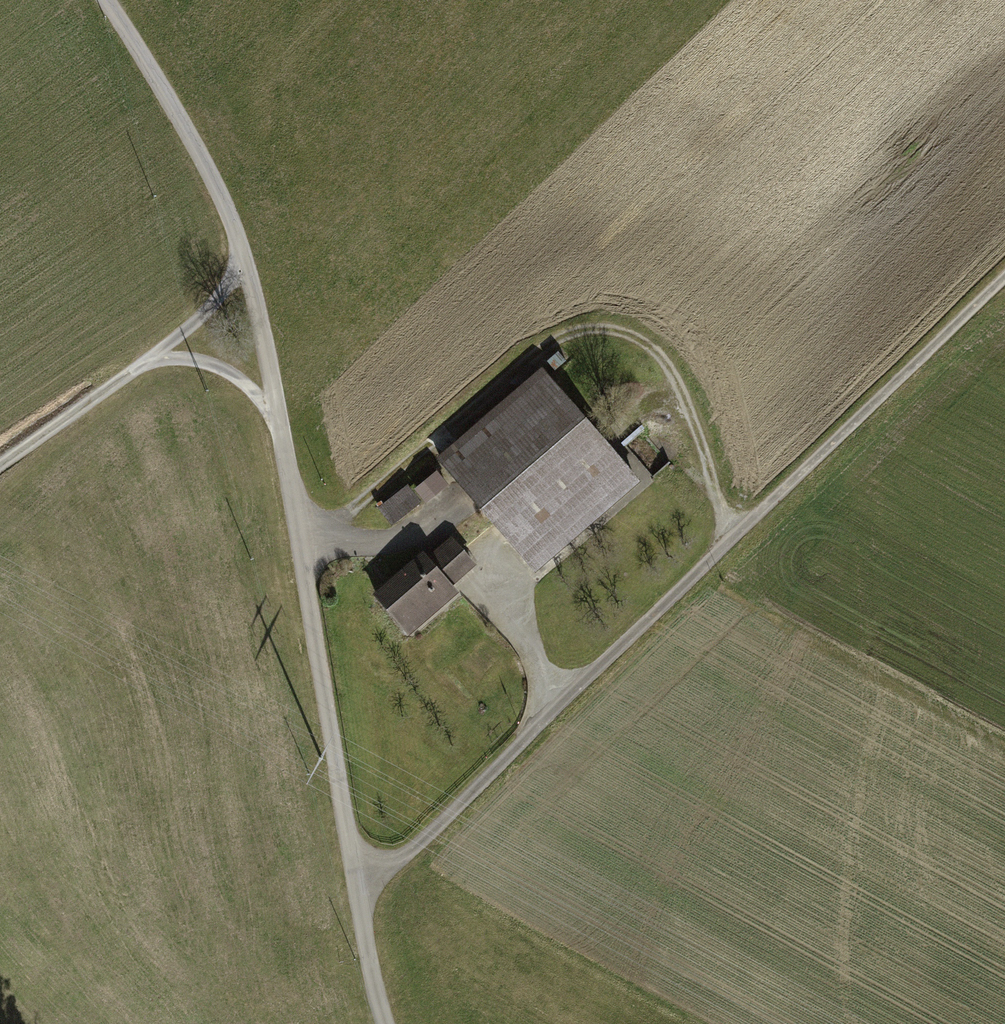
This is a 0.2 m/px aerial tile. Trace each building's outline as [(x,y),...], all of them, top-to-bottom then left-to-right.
[(541,372),(442,458),(535,566),(600,511),(606,518),(642,488),(541,372)] [(446,484),(433,466),(380,506),(394,524),(446,484)] [(423,551),(375,593),(412,636),(460,593),(450,582),(473,562),(452,539),(429,559),(423,551)]
